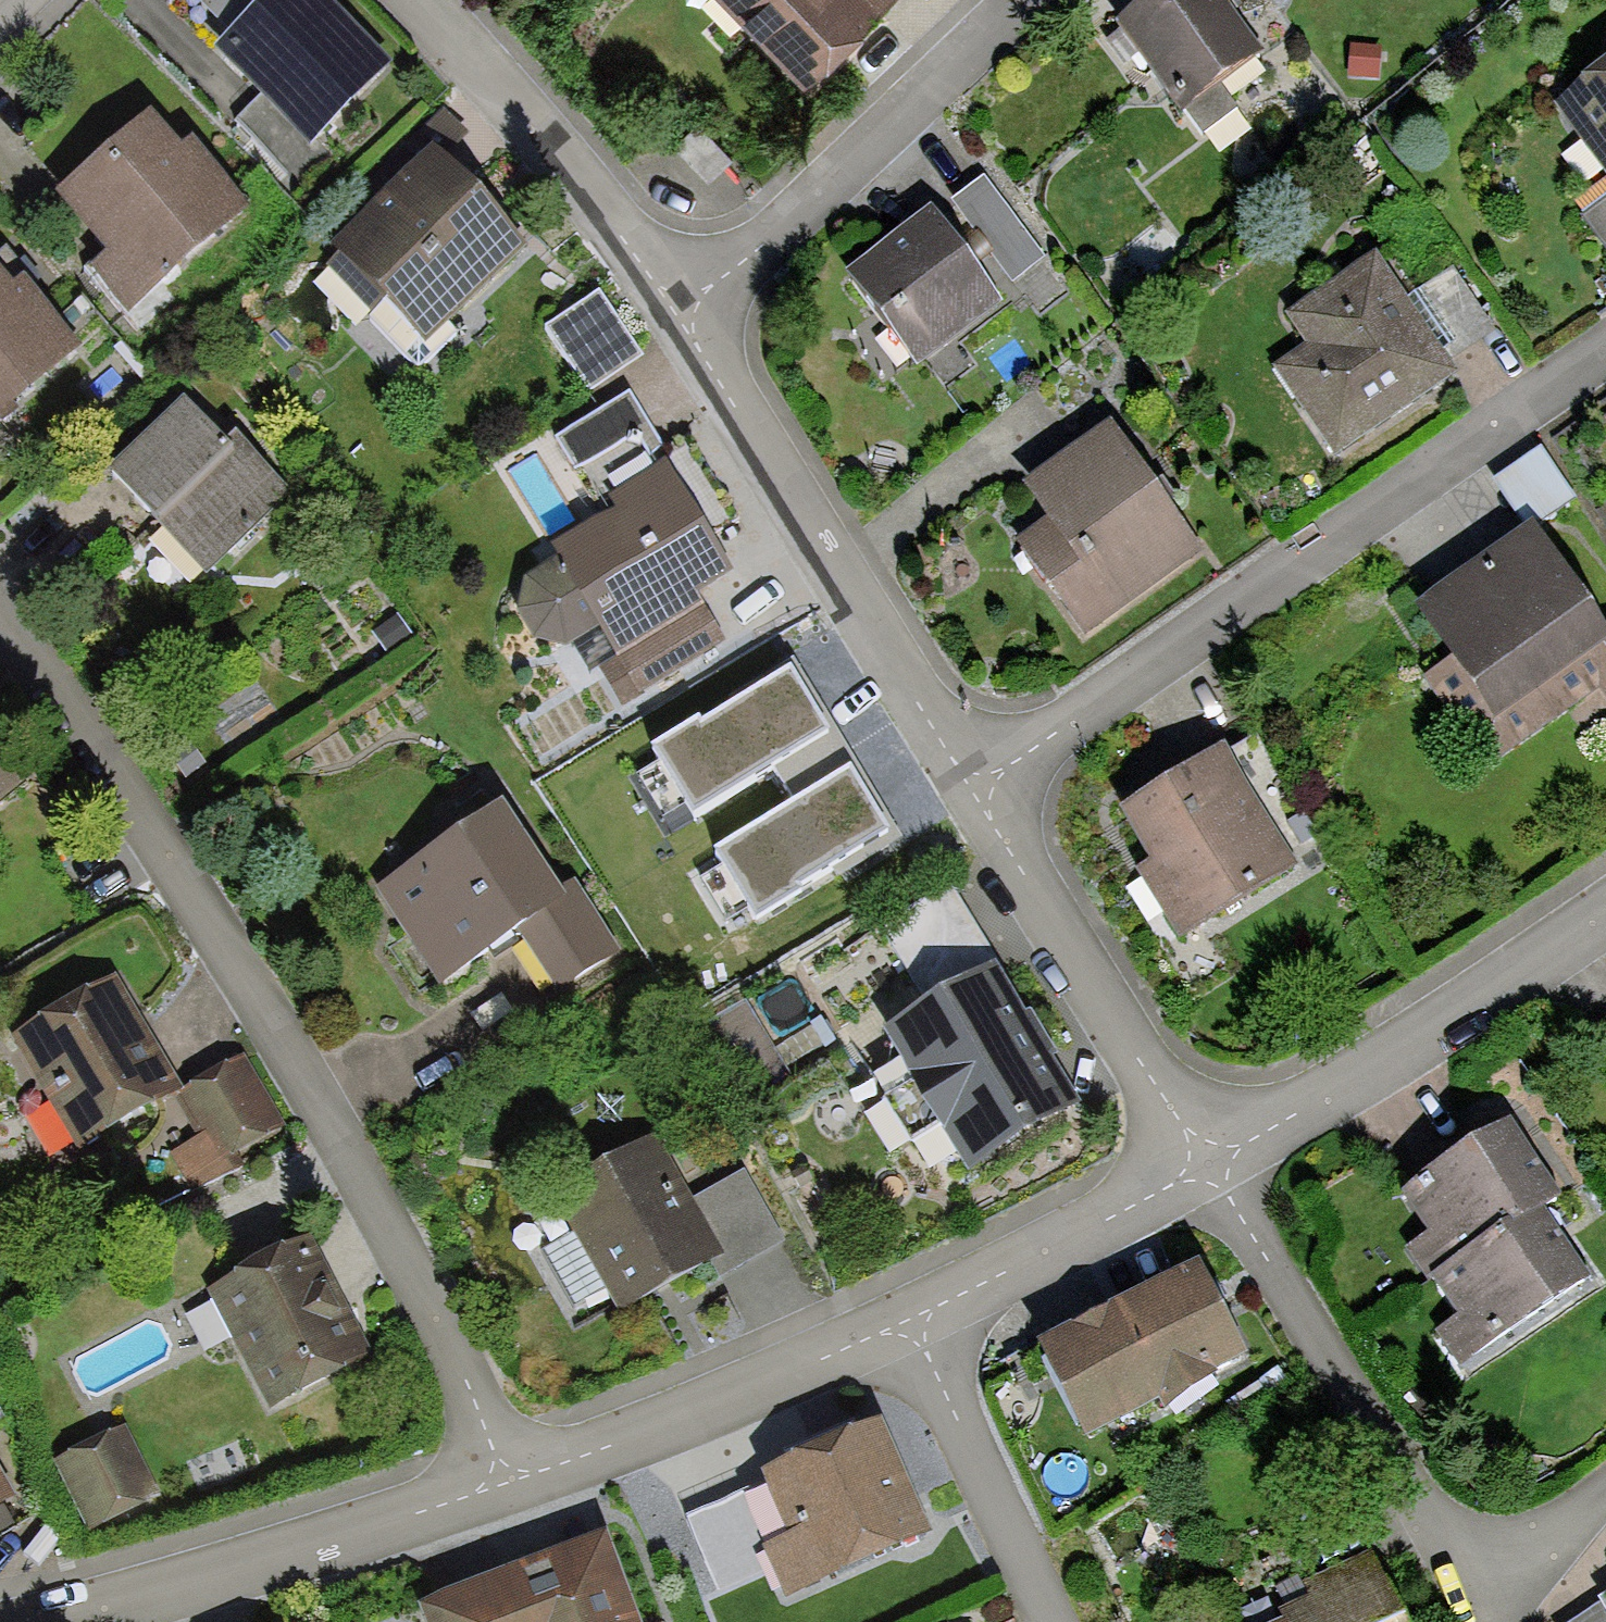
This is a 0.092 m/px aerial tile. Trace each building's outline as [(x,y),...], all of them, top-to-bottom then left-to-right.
[(194,11),(223,40),(212,51),(303,140),(378,63),(313,0),(205,0),(194,11)] [(797,77),(876,0),(722,0),(797,77)] [(1119,24),(1191,137),(1231,112),(1212,81),(1265,47),(1234,0),(1157,0),(1119,24)] [(1374,56),(1346,51),(1342,76),(1370,80),(1374,56)] [(1549,105),(1605,181),(1605,63),(1549,105)] [(157,109),(59,192),(98,238),(69,262),(112,312),(238,205),(157,109)] [(433,161),(335,250),(419,343),(517,254),(433,161)] [(1568,217),(1605,268),(1605,188),(1568,217)] [(930,215),(844,278),(907,364),(994,301),(930,215)] [(75,352),(0,264),(0,416),(75,352)] [(1397,311),(1369,267),(1296,314),(1317,346),(1270,377),(1327,465),(1454,383),(1439,359),(1482,331),(1448,279),(1397,311)] [(627,353),(591,296),(540,328),(576,385),(627,353)] [(227,452),(183,407),(104,483),(202,584),(292,497),(238,442),(227,452)] [(727,565),(619,407),(561,446),(602,506),(537,549),(545,562),(518,580),(508,613),(528,642),(562,648),(590,629),(633,693),(711,641),(680,596),(727,565)] [(1193,553),(1106,429),(1023,487),(1046,519),(1014,541),(1079,633),(1193,553)] [(1536,456),(1493,483),(1520,527),(1564,500),(1536,456)] [(1419,614),(1488,721),(1575,666),(1605,716),(1605,642),(1597,648),(1530,544),(1419,614)] [(0,750),(0,800),(25,777),(0,750)] [(1221,755),(1123,817),(1152,863),(1133,875),(1174,939),(1291,865),(1221,755)] [(497,811),(365,893),(425,989),(510,937),(546,994),(612,953),(574,891),(554,903),(497,811)] [(947,897),(877,938),(920,1010),(879,1035),(959,1171),(1070,1106),(947,897)] [(164,1095),(99,983),(13,1033),(78,1145),(164,1095)] [(270,1132),(233,1067),(177,1098),(213,1164),(270,1132)] [(1558,1199),(1506,1124),(1398,1198),(1428,1241),(1406,1257),(1456,1329),(1432,1345),(1456,1379),(1594,1284),(1543,1210),(1558,1199)] [(650,1141),(550,1194),(610,1305),(694,1260),(705,1280),(770,1245),(736,1181),(686,1207),(650,1141)] [(307,1241),(205,1284),(255,1403),(358,1360),(307,1241)] [(1194,1273),(1035,1346),(1073,1429),(1233,1356),(1194,1273)] [(870,1428),(762,1475),(786,1531),(761,1542),(780,1585),(913,1528),(870,1428)] [(116,1429),(49,1460),(84,1537),(152,1506),(116,1429)] [(411,1606),(417,1621),(627,1621),(598,1540),(411,1606)] [(1273,1621),(1403,1621),(1380,1573),(1273,1621)]
